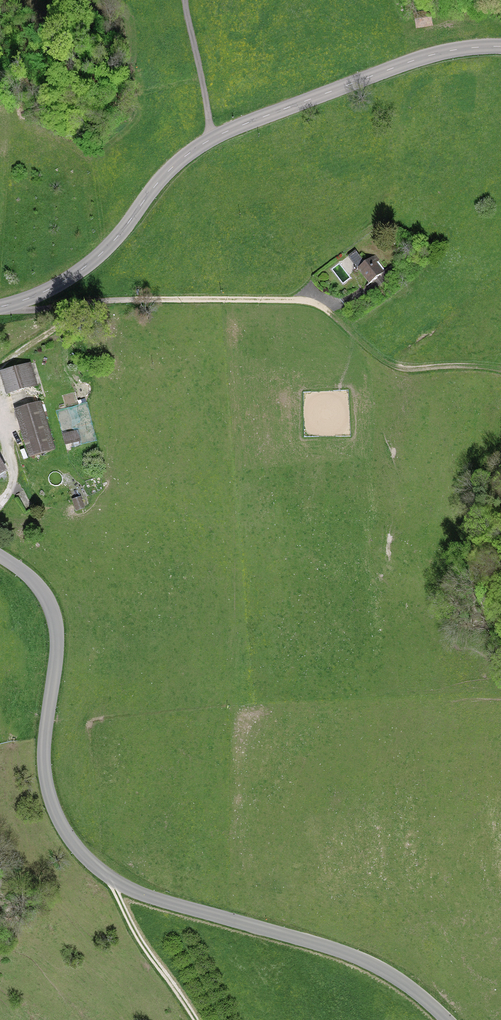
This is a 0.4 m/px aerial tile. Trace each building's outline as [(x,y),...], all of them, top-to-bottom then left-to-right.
[(413,13),(416,31),(432,28),(429,10),(413,13)] [(357,251),(352,255),(363,270),(359,273),(366,283),(379,273),(383,279),(391,272),(388,268),(382,273),(376,265),(377,261),(374,256),(366,263),(357,251)] [(29,368),(1,376),(6,394),(34,387),(29,368)] [(51,450),(37,405),(15,412),(30,457),(51,450)]
